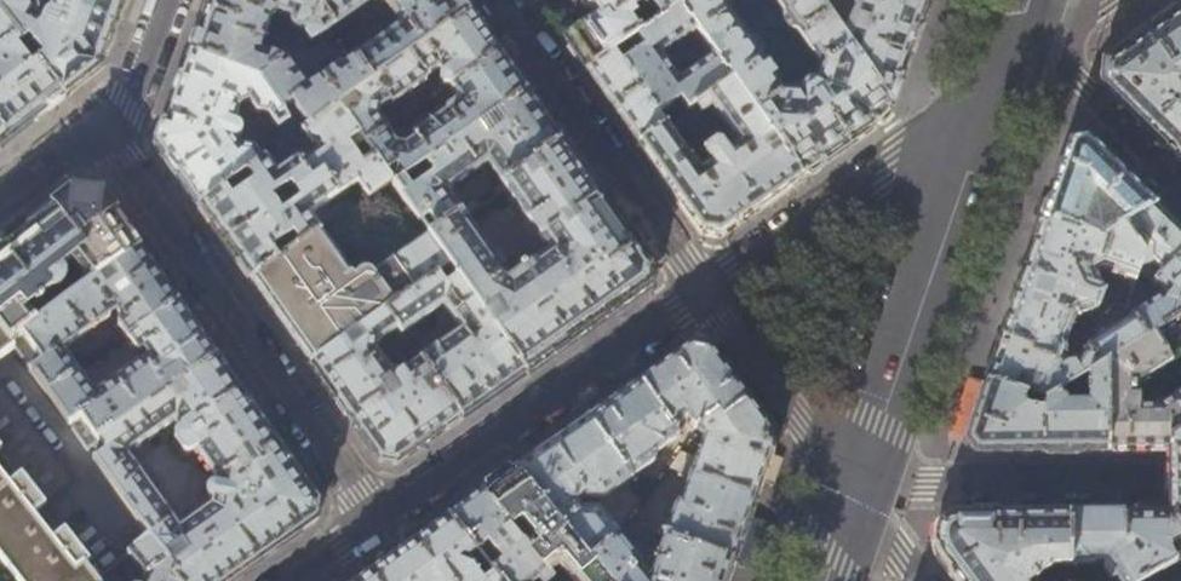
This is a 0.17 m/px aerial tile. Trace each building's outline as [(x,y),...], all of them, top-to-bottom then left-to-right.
[(126,0),(53,0),(55,0),(50,14),(49,14),(47,15),(44,18),(44,19),(42,22),(38,19),(41,13),(38,0),(0,0),(0,12),(63,96),(83,81),(102,66),(118,24),(126,0)] [(312,0),(211,0),(206,12),(191,55),(259,78),(282,111),(293,103),(311,126),(336,108),(347,101),(374,82),(356,57),(342,66),(340,64),(307,87),(288,59),(266,52),(265,55),(259,52),(271,19),(277,13),(289,18),(289,19),(289,21),(290,24),(290,26),(292,28),(293,29),(295,31),(297,32),(298,32),(301,33),(303,33),(305,33),(305,36),(311,44),(335,27),(317,2),(312,0)] [(317,2),(335,27),(373,0),(319,0),(317,2)] [(394,4),(401,15),(399,27),(356,57),(374,82),(472,13),(463,0),(377,0),(394,4)] [(588,6),(592,8),(598,16),(585,25),(584,24),(563,39),(587,72),(613,53),(635,38),(640,34),(632,22),(637,19),(645,31),(679,7),(690,0),(583,0),(588,6)] [(679,7),(731,80),(801,179),(843,149),(880,123),(883,120),(886,114),(889,107),(844,41),(815,0),(773,0),(785,18),(785,19),(785,22),(785,24),(787,28),(788,29),(790,31),(792,32),(794,33),(796,34),(819,66),(816,82),(815,82),(813,82),(811,82),(809,83),(806,84),(806,85),(804,86),(803,87),(802,89),(801,91),(801,93),(783,92),(760,60),(760,59),(761,57),(761,54),(761,52),(760,50),(758,47),(756,45),(754,44),(752,43),(750,42),(748,42),(728,15),(726,7),(736,0),(690,0),(679,7)] [(853,3),(859,17),(850,18),(851,24),(849,26),(847,28),(846,30),(845,32),(844,34),(843,37),(844,39),(844,41),(889,107),(911,43),(926,0),(852,0),(853,3)] [(1141,28),(1105,53),(1105,62),(1104,72),(1156,123),(1180,148),(1180,0),(1141,28)] [(640,34),(635,38),(643,50),(622,66),(613,53),(587,72),(614,111),(638,145),(665,126),(658,115),(680,100),(687,111),(694,106),(731,80),(679,7),(645,31),(640,34)] [(0,12),(0,146),(11,137),(63,96),(0,12)] [(485,32),(472,13),(374,82),(347,101),(355,111),(344,119),(358,138),(365,148),(386,133),(377,121),(380,111),(389,105),(391,108),(425,83),(426,79),(438,70),(441,75),(439,77),(438,84),(442,90),(446,90),(449,88),(500,52),(485,32)] [(500,52),(449,88),(453,95),(450,97),(451,105),(448,107),(446,113),(414,136),(415,138),(404,146),(395,145),(386,133),(365,148),(366,149),(387,179),(397,172),(403,181),(424,166),(477,129),(487,122),(528,92),(517,76),(500,52)] [(259,78),(191,55),(174,102),(157,146),(175,171),(199,205),(225,187),(246,172),(262,161),(256,152),(242,148),(240,150),(233,141),(235,141),(237,141),(239,140),(240,139),(242,138),(242,136),(243,136),(243,134),(243,132),(243,131),(243,129),(242,128),(241,126),(241,125),(240,124),(238,124),(237,123),(236,123),(235,123),(241,106),(250,103),(258,114),(270,117),(279,128),(277,138),(266,145),(273,153),(299,134),(282,111),(259,78)] [(801,179),(731,80),(694,106),(701,116),(711,109),(738,145),(727,152),(721,143),(717,142),(706,150),(705,155),(711,163),(700,170),(667,125),(665,126),(638,145),(673,194),(700,232),(720,236),(759,209),(801,179)] [(528,92),(487,122),(496,134),(486,142),(477,129),(424,166),(432,176),(410,191),(403,181),(393,188),(394,190),(419,225),(428,218),(436,231),(460,216),(464,221),(465,220),(480,210),(472,197),(457,207),(443,189),(483,161),(501,186),(502,186),(563,142),(545,117),(528,92)] [(262,161),(246,172),(254,182),(232,198),(225,187),(199,205),(224,241),(251,279),(279,260),(272,249),(293,234),(300,245),(320,231),(310,217),(356,184),(367,199),(389,183),(387,179),(366,149),(355,157),(347,146),(358,138),(344,119),(336,108),(311,126),(302,133),(311,147),(316,146),(319,151),(302,163),(297,156),(275,172),(266,158),(262,161)] [(1055,183),(1041,221),(1091,238),(1101,211),(1119,229),(1122,227),(1155,206),(1123,175),(1087,139),(1068,143),(1055,183)] [(563,142),(502,186),(507,191),(505,192),(549,253),(513,278),(506,277),(465,220),(464,221),(460,216),(436,231),(428,237),(450,267),(457,277),(525,373),(559,349),(615,310),(649,286),(652,268),(608,206),(563,142)] [(507,191),(502,186),(501,186),(493,192),(497,197),(505,192),(507,191)] [(140,248),(119,218),(102,195),(72,190),(27,225),(0,246),(0,327),(12,342),(39,322),(29,309),(54,292),(58,291),(60,290),(63,289),(65,286),(67,282),(68,278),(80,269),(91,284),(140,248)] [(428,237),(419,225),(394,190),(382,199),(399,223),(403,220),(409,229),(384,249),(393,261),(390,263),(389,263),(389,261),(387,260),(386,258),(384,257),(383,256),(381,256),(379,256),(377,256),(375,257),(373,258),(372,259),(371,260),(370,261),(369,263),(368,265),(368,267),(368,269),(369,271),(370,272),(371,274),(372,275),(371,276),(393,307),(437,276),(450,267),(428,237)] [(1122,227),(1141,259),(1138,271),(1151,284),(1153,282),(1180,253),(1180,232),(1170,221),(1155,206),(1122,227)] [(1141,259),(1122,227),(1119,229),(1100,240),(1091,238),(1041,221),(1022,277),(1001,340),(1031,350),(1031,354),(1054,362),(1063,357),(1065,351),(1062,343),(1072,321),(1074,320),(1075,316),(1096,311),(1101,297),(1099,275),(1110,273),(1134,280),(1136,276),(1138,271),(1141,259)] [(320,231),(300,245),(279,260),(251,279),(284,325),(311,364),(385,312),(393,307),(371,276),(369,275),(368,275),(367,274),(365,274),(364,275),(362,275),(361,276),(360,277),(359,278),(351,276),(349,272),(352,269),(342,255),(339,258),(320,231)] [(159,275),(140,248),(91,284),(39,322),(12,342),(16,348),(48,394),(79,372),(64,351),(114,315),(119,324),(118,325),(127,339),(179,303),(159,275)] [(1153,282),(1155,284),(1162,292),(1157,300),(1131,316),(1132,318),(1146,339),(1150,337),(1180,318),(1180,312),(1176,307),(1180,300),(1180,253),(1153,282)] [(1151,284),(1138,271),(1136,276),(1149,289),(1155,284),(1153,282),(1151,284)] [(444,286),(437,276),(393,307),(385,312),(402,336),(443,307),(460,332),(424,357),(421,352),(416,356),(460,418),(493,395),(525,373),(457,277),(444,286)] [(869,284),(860,281),(854,299),(863,302),(869,284)] [(201,335),(179,303),(127,339),(136,352),(139,353),(146,364),(139,362),(94,393),(79,372),(48,394),(86,449),(99,440),(169,391),(179,384),(217,357),(201,335)] [(396,340),(402,336),(385,312),(311,364),(348,417),(379,460),(397,463),(431,439),(460,418),(416,356),(415,354),(408,358),(413,365),(399,374),(387,371),(389,369),(373,348),(392,334),(396,340)] [(1104,365),(1146,339),(1132,318),(1085,348),(1073,366),(1067,365),(1063,357),(1054,362),(1031,354),(1031,350),(1001,340),(993,361),(986,383),(1044,402),(1050,398),(1085,377),(1104,365)] [(1150,337),(1168,363),(1180,355),(1180,318),(1150,337)] [(12,342),(0,327),(0,360),(16,348),(12,342)] [(1150,337),(1146,339),(1104,365),(1107,453),(1137,452),(1167,452),(1169,452),(1168,438),(1180,429),(1180,391),(1157,406),(1136,407),(1136,383),(1168,363),(1150,337)] [(408,344),(412,351),(418,347),(414,340),(408,344)] [(612,400),(587,418),(630,480),(657,460),(653,453),(674,438),(674,437),(675,436),(675,434),(675,433),(675,431),(674,430),(673,429),(672,428),(671,427),(686,416),(695,427),(715,412),(720,420),(747,401),(708,348),(690,345),(664,364),(612,400)] [(169,391),(99,440),(104,447),(104,453),(93,459),(148,537),(165,561),(164,562),(174,575),(172,578),(175,580),(229,580),(260,559),(316,520),(319,502),(276,441),(217,357),(179,384),(187,395),(177,402),(169,391)] [(1107,453),(1104,365),(1085,377),(1085,406),(1063,406),(1062,403),(1059,400),(1057,399),(1056,398),(1054,398),(1052,398),(1050,398),(1044,402),(986,383),(975,414),(966,442),(975,454),(1038,453),(1107,453)] [(18,580),(99,580),(97,579),(95,580),(40,509),(76,480),(44,439),(0,384),(0,558),(18,580)] [(765,426),(747,401),(720,420),(715,412),(695,427),(703,438),(690,475),(754,498),(762,476),(770,450),(770,446),(770,441),(769,436),(768,432),(765,426)] [(550,444),(515,468),(595,564),(623,541),(599,512),(581,511),(574,503),(576,503),(577,502),(578,501),(578,500),(578,499),(583,505),(590,505),(591,499),(602,500),(630,480),(587,418),(550,444)] [(1168,438),(1169,452),(1167,452),(1168,483),(1168,512),(1180,534),(1180,429),(1168,438)] [(481,492),(549,572),(560,565),(573,580),(609,580),(595,564),(515,468),(499,480),(481,492)] [(748,517),(754,498),(690,475),(679,506),(676,506),(664,537),(732,562),(732,560),(742,533),(748,517)] [(447,516),(500,580),(537,580),(539,579),(541,580),(550,580),(554,578),(549,572),(481,492),(465,503),(447,516)] [(1068,513),(1069,566),(1090,566),(1093,565),(1094,564),(1103,564),(1114,580),(1142,580),(1166,565),(1167,566),(1173,563),(1168,554),(1168,544),(1170,544),(1180,537),(1180,534),(1168,512),(1118,513),(1068,513)] [(1068,513),(1003,514),(954,515),(951,515),(948,516),(945,518),(942,520),(940,522),(938,524),(936,529),(934,535),(934,538),(933,542),(934,545),(935,549),(936,552),(937,555),(939,557),(956,580),(1032,580),(1053,566),(1069,566),(1068,513)] [(355,580),(500,580),(447,516),(392,555),(355,580)] [(746,565),(761,521),(748,517),(742,533),(732,560),(746,565)] [(172,578),(174,575),(164,562),(165,561),(148,537),(124,557),(137,571),(128,578),(131,580),(175,580),(172,578)] [(732,562),(664,537),(651,573),(650,575),(650,577),(651,580),(652,580),(725,580),(732,562)] [(637,573),(639,571),(640,568),(641,565),(640,562),(623,541),(595,564),(609,580),(644,580),(637,573)]
